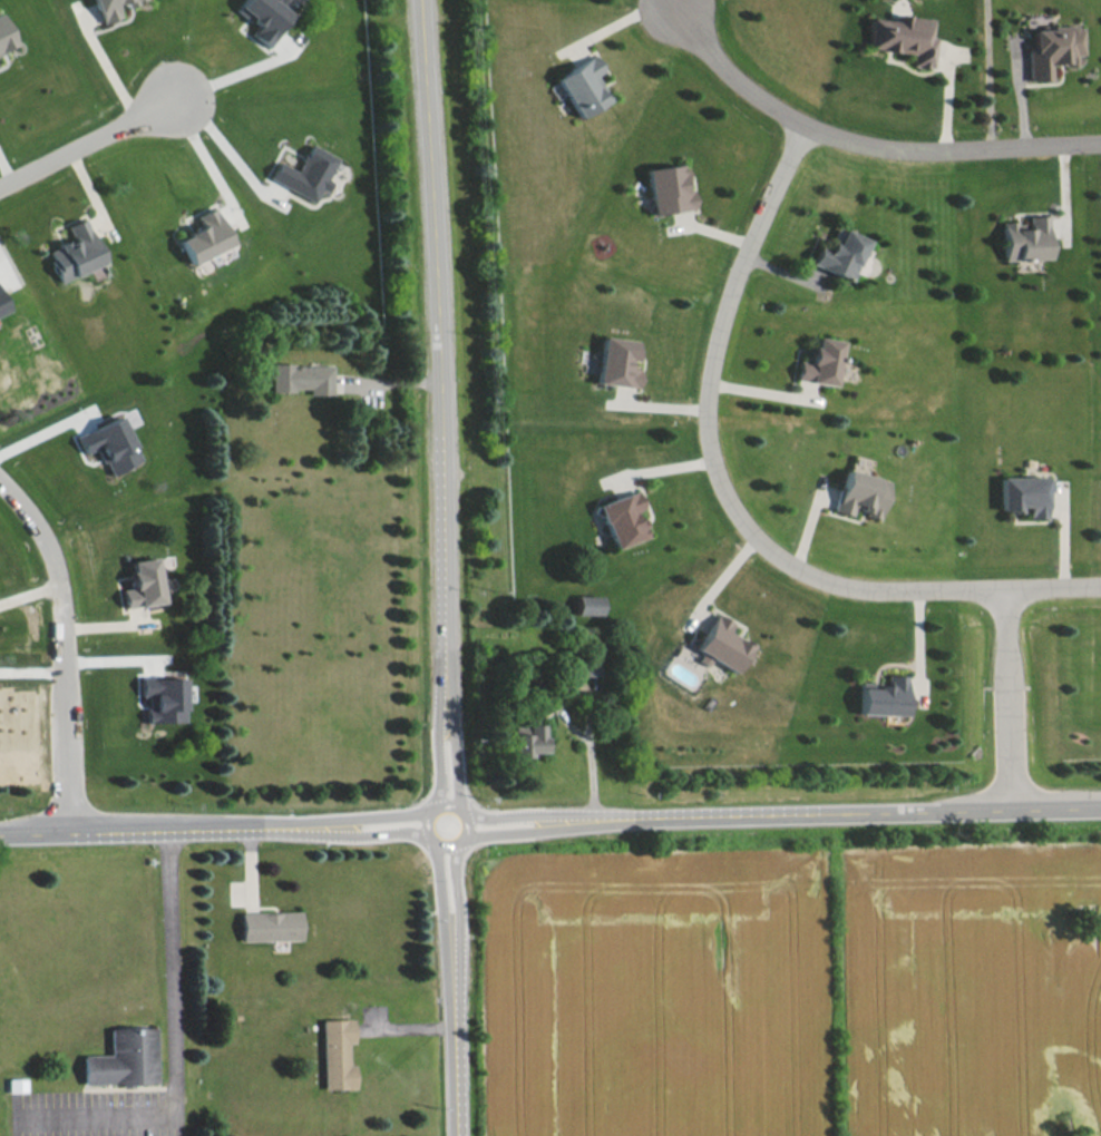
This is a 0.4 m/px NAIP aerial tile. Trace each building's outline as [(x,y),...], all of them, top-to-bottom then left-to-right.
[(115,7),(135,0),(92,0),(100,23),(118,16),(115,7)] [(299,0),(241,0),(233,10),(255,25),(249,34),(265,47),(299,0)] [(866,48),(910,52),(909,65),(931,67),(933,37),(929,36),(931,17),(895,14),(895,20),(869,18),(866,48)] [(12,46),(0,15),(0,51),(12,46)] [(1026,80),(1049,79),(1049,64),(1075,63),(1074,54),(1081,54),(1080,24),(1039,25),(1039,28),(1029,29),(1030,46),(1025,46),(1026,80)] [(575,117),(606,100),(593,75),(600,70),(592,55),(553,76),(575,117)] [(267,180),(313,199),(319,187),(322,189),(336,156),(306,144),(295,170),(275,161),(267,180)] [(649,213),(693,208),(691,189),(682,190),(679,164),(644,168),(649,213)] [(195,215),(200,226),(176,237),(188,263),(230,244),(213,206),(195,215)] [(1002,259),(1047,258),(1046,215),(1028,215),(1028,226),(1016,226),(1016,220),(1001,221),(1002,259)] [(101,262),(83,218),(65,225),(70,239),(45,249),(58,281),(101,262)] [(866,239),(836,227),(827,250),(817,246),(809,264),(849,280),(866,239)] [(636,388),(638,369),(630,368),(633,340),(600,336),(594,382),(636,388)] [(796,380),(835,384),(840,340),(813,337),(810,361),(798,360),(796,380)] [(331,365),(271,363),(270,389),(308,390),(308,394),(330,395),(331,365)] [(107,474),(138,461),(120,416),(74,434),(82,453),(96,447),(107,474)] [(888,480),(845,469),(834,510),(852,515),(853,511),(878,517),(888,480)] [(1046,517),(1046,475),(1000,476),(1000,509),(1028,509),(1028,517),(1046,517)] [(611,548),(643,536),(634,510),(642,507),(636,489),(595,503),(611,548)] [(128,560),(132,587),(121,588),(124,607),(162,601),(155,556),(128,560)] [(575,614),(600,614),(601,595),(576,594),(575,614)] [(733,671),(750,643),(727,629),(732,622),(715,612),(694,648),(733,671)] [(582,676),(599,675),(598,659),(581,660),(582,676)] [(858,713),(904,714),(905,675),(887,674),(886,684),(859,683),(858,713)] [(184,721),(183,676),(140,677),(140,695),(146,695),(147,722),(184,721)] [(547,751),(546,734),(542,735),(541,720),(526,720),(526,724),(511,724),(512,757),(532,756),(532,752),(547,751)] [(239,940),(300,939),(299,911),(239,912),(239,940)] [(353,1088),(353,1064),(347,1064),(347,1042),(352,1042),(352,1018),(321,1019),(322,1088),(353,1088)] [(154,1026),(108,1027),(109,1054),(81,1054),(81,1083),(121,1082),(121,1084),(155,1084),(154,1026)]
